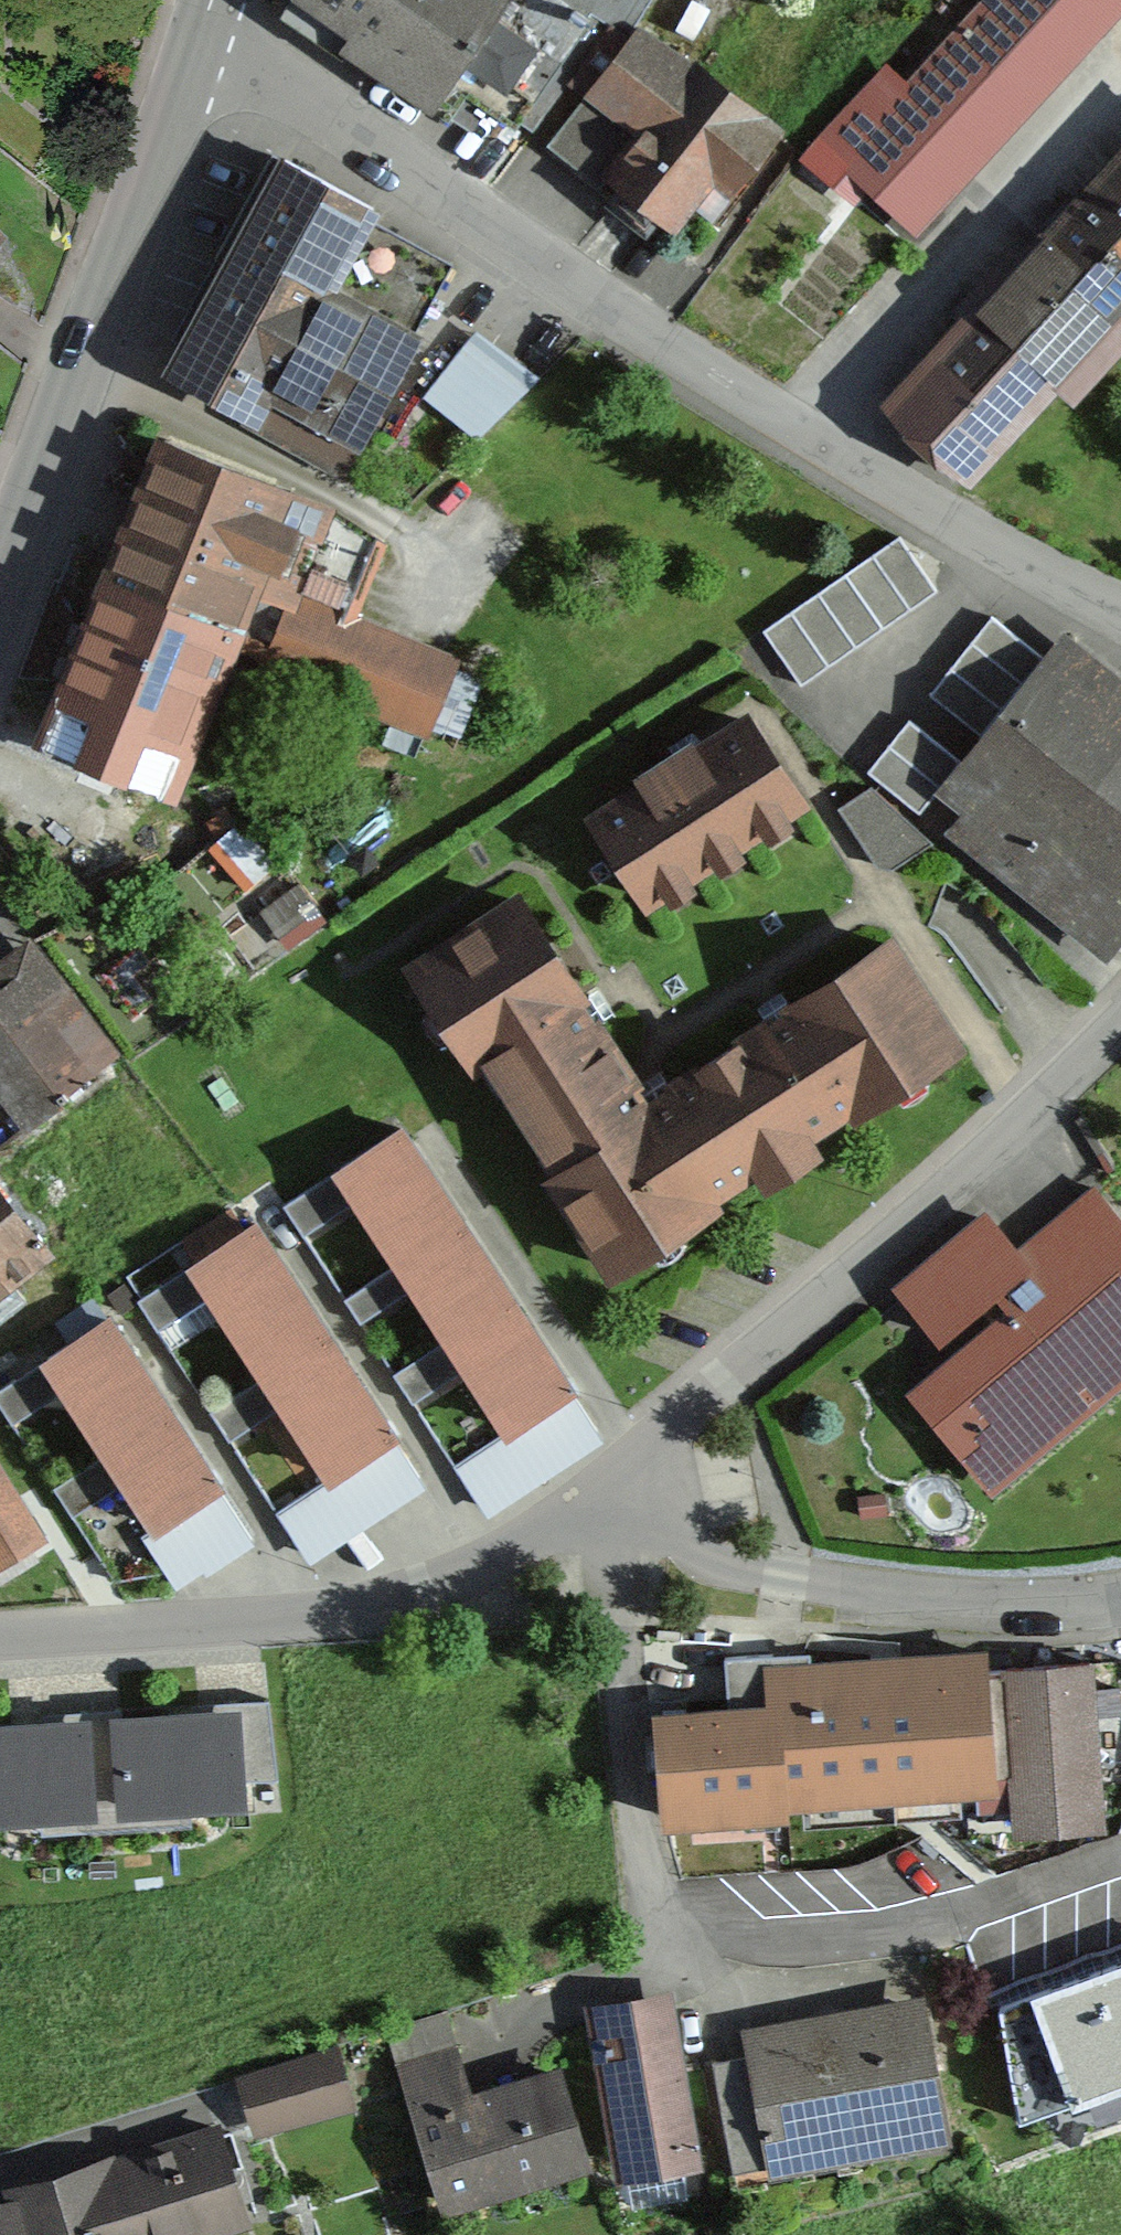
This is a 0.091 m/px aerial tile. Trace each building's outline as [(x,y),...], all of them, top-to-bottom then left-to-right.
[(594,13),(572,0),(300,0),(297,24),(342,55),(347,48),(444,116),(469,89),(517,118),(594,13)] [(594,13),(631,36),(639,28),(654,0),(572,0),(594,13)] [(1120,8),(1120,0),(976,0),(824,166),(908,242),(1120,8)] [(609,205),(646,228),(658,215),(673,226),(730,161),(742,169),(777,129),(639,28),(631,36),(556,134),(622,187),(609,205)] [(1034,241),(1077,279),(1097,257),(1120,279),(1120,145),(1034,241)] [(382,217),(275,163),(164,384),(352,478),(456,271),(375,231),(382,217)] [(1120,324),(1120,279),(1097,257),(1077,279),(1034,241),(875,417),(964,497),(1120,324)] [(466,338),(414,406),(469,449),(533,389),(466,338)] [(328,509),(163,446),(108,589),(238,639),(256,594),(290,607),(293,599),(328,509)] [(764,633),(802,688),(941,592),(902,537),(764,633)] [(238,639),(108,589),(55,724),(184,775),(238,639)] [(458,662),(293,599),(290,607),(267,667),(432,730),(458,662)] [(984,739),(1044,661),(990,619),(930,697),(984,739)] [(1044,661),(984,739),(963,765),(998,794),(966,835),(1115,953),(1120,945),(1120,721),(1044,661)] [(632,929),(801,820),(736,720),(567,829),(632,929)] [(867,774),(922,817),(963,765),(909,721),(867,774)] [(885,868),(929,846),(875,789),(848,809),(885,868)] [(650,1104),(516,903),(383,992),(601,1319),(957,1083),(873,956),(650,1104)] [(25,1132),(68,1100),(64,1094),(116,1054),(32,944),(0,968),(0,1100),(25,1132)] [(400,1136),(287,1209),(307,1239),(348,1213),(389,1277),(351,1301),(367,1326),(404,1302),(437,1353),(400,1376),(419,1405),(458,1381),(497,1441),(458,1466),(495,1523),(605,1452),(400,1136)] [(40,1246),(0,1195),(0,1277),(40,1246)] [(887,1402),(979,1513),(1120,1395),(1120,1251),(1078,1199),(1001,1263),(970,1225),(877,1302),(930,1366),(887,1402)] [(257,1227),(137,1301),(158,1335),(199,1310),(248,1388),(211,1411),(232,1445),(270,1422),(311,1489),(282,1507),(317,1567),(432,1493),(257,1227)] [(113,1325),(0,1394),(0,1419),(9,1434),(54,1407),(90,1466),(51,1489),(73,1525),(114,1500),(171,1593),(248,1546),(113,1325)] [(39,1542),(0,1472),(0,1563),(39,1542)] [(756,1696),(644,1702),(651,1821),(775,1813),(774,1798),(988,1785),(980,1638),(753,1651),(756,1696)] [(1099,1839),(1087,1650),(992,1656),(1004,1845),(1099,1839)] [(253,1788),(279,1786),(274,1710),(248,1712),(253,1788)] [(244,1711),(112,1721),(120,1825),(252,1815),(244,1711)] [(0,1727),(0,1835),(120,1825),(112,1721),(0,1727)] [(1014,2114),(1120,2074),(1120,1948),(988,1994),(1014,2114)] [(947,2168),(921,1999),(738,2027),(744,2067),(711,2072),(731,2201),(947,2168)] [(698,2190),(665,2003),(580,2018),(614,2205),(698,2190)] [(585,2185),(552,2076),(463,2103),(439,2023),(376,2042),(433,2231),(585,2185)] [(352,2114),(332,2052),(232,2085),(252,2146),(352,2114)] [(97,2162),(119,2234),(238,2234),(206,2129),(97,2162)] [(97,2162),(0,2191),(0,2234),(119,2234),(97,2162)]
